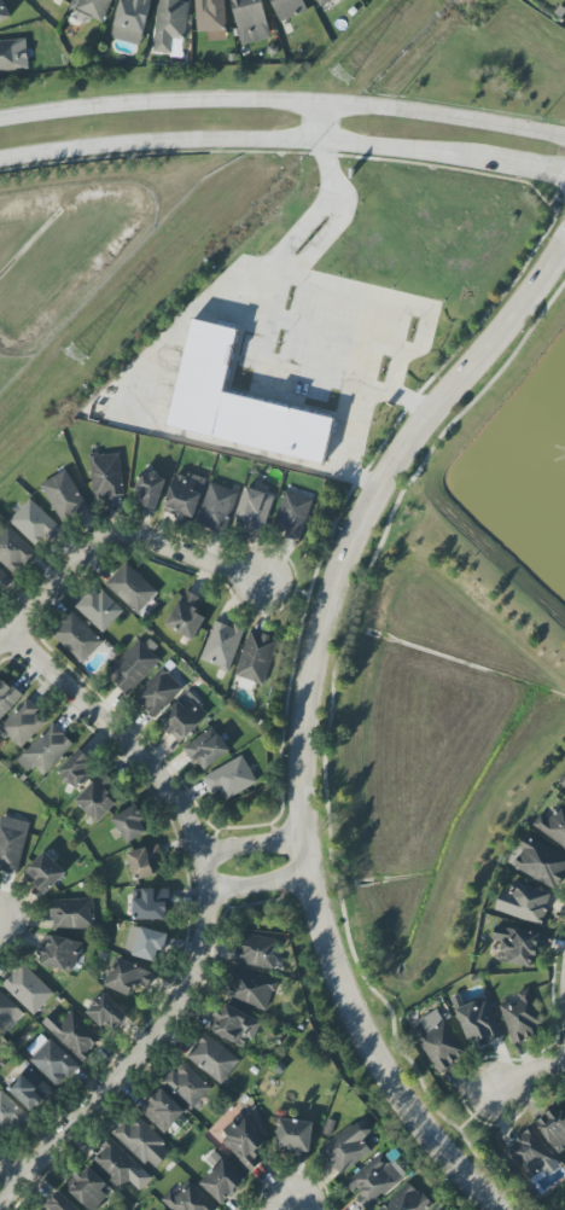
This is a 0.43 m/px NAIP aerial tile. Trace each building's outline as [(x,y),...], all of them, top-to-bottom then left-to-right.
[(3,0),(0,0),(0,24),(12,19),(3,0)] [(74,12),(102,24),(112,0),(79,0),(74,12)] [(112,40),(142,46),(151,0),(120,0),(112,40)] [(184,54),(187,0),(156,0),(154,52),(184,54)] [(225,0),(195,0),(197,33),(208,32),(208,42),(227,41),(225,0)] [(271,39),(263,0),(232,0),(242,45),(271,39)] [(280,22),(308,12),(303,0),(271,0),(280,22)] [(29,70),(26,39),(0,42),(0,73),(29,70)] [(224,396),(237,329),(190,320),(169,431),(325,461),(334,416),(224,396)] [(118,452),(88,456),(95,500),(125,495),(118,452)] [(62,523),(88,509),(67,470),(41,484),(62,523)] [(140,471),(135,493),(140,494),(138,505),(158,510),(165,477),(140,471)] [(192,520),(206,480),(187,473),(185,477),(176,474),(163,510),(192,520)] [(237,491),(209,483),(196,525),(225,533),(237,491)] [(275,497),(246,487),(235,522),(264,531),(275,497)] [(274,527),(286,530),(284,538),(301,542),(312,499),(283,492),(274,527)] [(44,537),(49,542),(61,528),(30,499),(9,522),(36,546),(44,537)] [(15,577),(37,554),(8,527),(0,535),(0,562),(15,577)] [(158,592),(126,562),(106,584),(138,614),(158,592)] [(11,580),(0,569),(0,592),(11,580)] [(103,633),(122,613),(95,586),(75,607),(103,633)] [(206,614),(194,610),(200,597),(183,590),(167,628),(195,640),(206,614)] [(83,664),(104,642),(72,612),(51,633),(83,664)] [(199,660),(228,672),(245,630),(234,625),(233,628),(215,621),(199,660)] [(264,686),(278,639),(249,630),(235,676),(244,679),(241,686),(252,690),(254,683),(264,686)] [(158,647),(145,635),(107,676),(128,696),(160,661),(152,653),(158,647)] [(183,687),(163,667),(133,698),(154,718),(183,687)] [(22,697),(0,676),(0,720),(22,697)] [(180,743),(210,714),(188,692),(158,721),(180,743)] [(27,699),(0,727),(0,728),(21,749),(48,720),(27,699)] [(17,762),(28,772),(34,766),(44,776),(74,743),(52,723),(17,762)] [(204,771),(230,752),(213,727),(182,749),(193,764),(197,761),(204,771)] [(75,790),(98,765),(80,749),(57,773),(75,790)] [(211,794),(219,790),(224,801),(257,784),(243,756),(202,777),(211,794)] [(118,803),(106,790),(114,782),(105,772),(75,800),(97,823),(118,803)] [(561,804),(549,820),(541,814),(533,825),(564,849),(564,807),(561,804)] [(149,832),(136,806),(113,818),(127,844),(149,832)] [(1,816),(0,821),(0,872),(17,876),(30,823),(1,816)] [(526,838),(512,869),(558,890),(564,874),(564,855),(526,838)] [(155,863),(163,861),(159,845),(127,853),(135,881),(158,875),(155,863)] [(45,895),(67,874),(45,852),(23,873),(45,895)] [(501,889),(495,911),(542,926),(552,894),(514,881),(510,892),(501,889)] [(168,919),(167,889),(133,890),(134,920),(168,919)] [(94,928),(93,899),(51,901),(52,930),(94,928)] [(167,933),(130,926),(125,955),(162,962),(167,933)] [(539,933),(495,927),(493,941),(501,942),(498,962),(534,968),(539,933)] [(235,963),(275,971),(278,956),(273,955),(276,940),(241,933),(235,963)] [(82,943),(48,934),(40,964),(74,973),(82,943)] [(146,991),(154,974),(117,957),(104,986),(130,997),(135,986),(146,991)] [(2,985),(34,1015),(54,994),(22,963),(2,985)] [(267,1011),(275,982),(234,970),(225,999),(267,1011)] [(512,1044),(544,1034),(529,989),(516,993),(518,1000),(500,1006),(512,1044)] [(25,1013),(0,991),(0,1033),(3,1036),(25,1013)] [(87,1011),(113,1033),(129,1015),(103,993),(87,1011)] [(467,1040),(477,1037),(480,1045),(503,1036),(487,997),(455,1009),(467,1040)] [(262,1023),(222,1002),(214,1017),(219,1020),(212,1033),(243,1048),(248,1038),(253,1041),(262,1023)] [(102,1039),(71,1010),(61,1021),(52,1012),(42,1024),(82,1061),(102,1039)] [(438,1073),(467,1055),(439,1013),(411,1031),(438,1073)] [(43,1033),(34,1043),(41,1049),(30,1061),(57,1087),(78,1066),(43,1033)] [(222,1084),(240,1060),(205,1033),(186,1058),(222,1084)] [(162,1083),(191,1111),(212,1089),(183,1061),(162,1083)] [(52,1091),(28,1067),(8,1089),(32,1112),(52,1091)] [(187,1114),(161,1088),(139,1109),(164,1136),(187,1114)] [(1,1091),(0,1092),(0,1128),(9,1136),(28,1116),(1,1091)] [(564,1148),(564,1111),(560,1115),(555,1107),(535,1122),(558,1153),(564,1148)] [(113,1132),(151,1171),(172,1151),(138,1116),(130,1124),(126,1120),(113,1132)] [(374,1132),(362,1117),(319,1149),(339,1177),(372,1152),(363,1140),(374,1132)] [(233,1122),(223,1130),(228,1135),(221,1142),(249,1173),(264,1160),(257,1152),(267,1143),(246,1120),(238,1127),(233,1122)] [(313,1121),(278,1120),(277,1150),(311,1152),(313,1121)] [(505,1146),(526,1181),(556,1163),(535,1128),(505,1146)] [(90,1162),(121,1191),(130,1182),(140,1191),(152,1178),(111,1140),(90,1162)] [(365,1209),(409,1177),(389,1149),(344,1182),(365,1209)] [(245,1180),(215,1151),(206,1161),(214,1168),(199,1184),(221,1205),(245,1180)] [(78,1181),(69,1191),(90,1209),(95,1209),(114,1190),(87,1165),(75,1179),(78,1181)] [(161,1200),(172,1209),(217,1209),(218,1209),(189,1181),(175,1196),(170,1191),(161,1200)] [(433,1205),(409,1181),(379,1209),(428,1209),(433,1205)] [(48,1209),(79,1209),(59,1191),(44,1206),(48,1209)]
